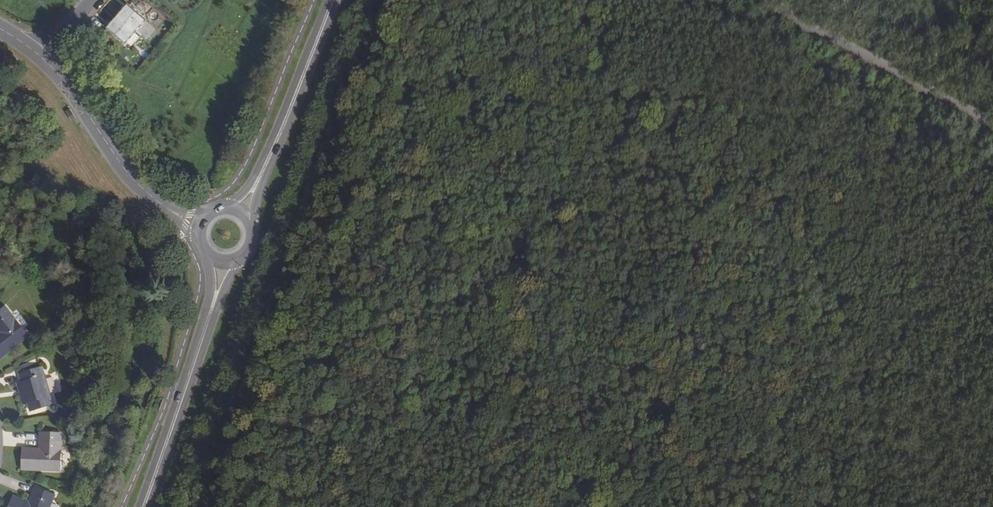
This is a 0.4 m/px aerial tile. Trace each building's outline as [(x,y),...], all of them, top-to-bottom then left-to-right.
[(145,21),(127,6),(118,18),(135,33),(145,21)] [(108,29),(125,44),(135,33),(118,18),(108,29)] [(28,336),(5,308),(0,312),(0,358),(28,336)] [(42,367),(20,374),(22,382),(29,404),(32,412),(53,406),(42,367)] [(23,406),(29,404),(22,382),(16,383),(23,406)] [(24,450),(24,469),(60,471),(61,434),(41,434),(40,450),(24,450)] [(10,506),(50,506),(55,496),(36,488),(29,503),(15,497),(10,506)]
